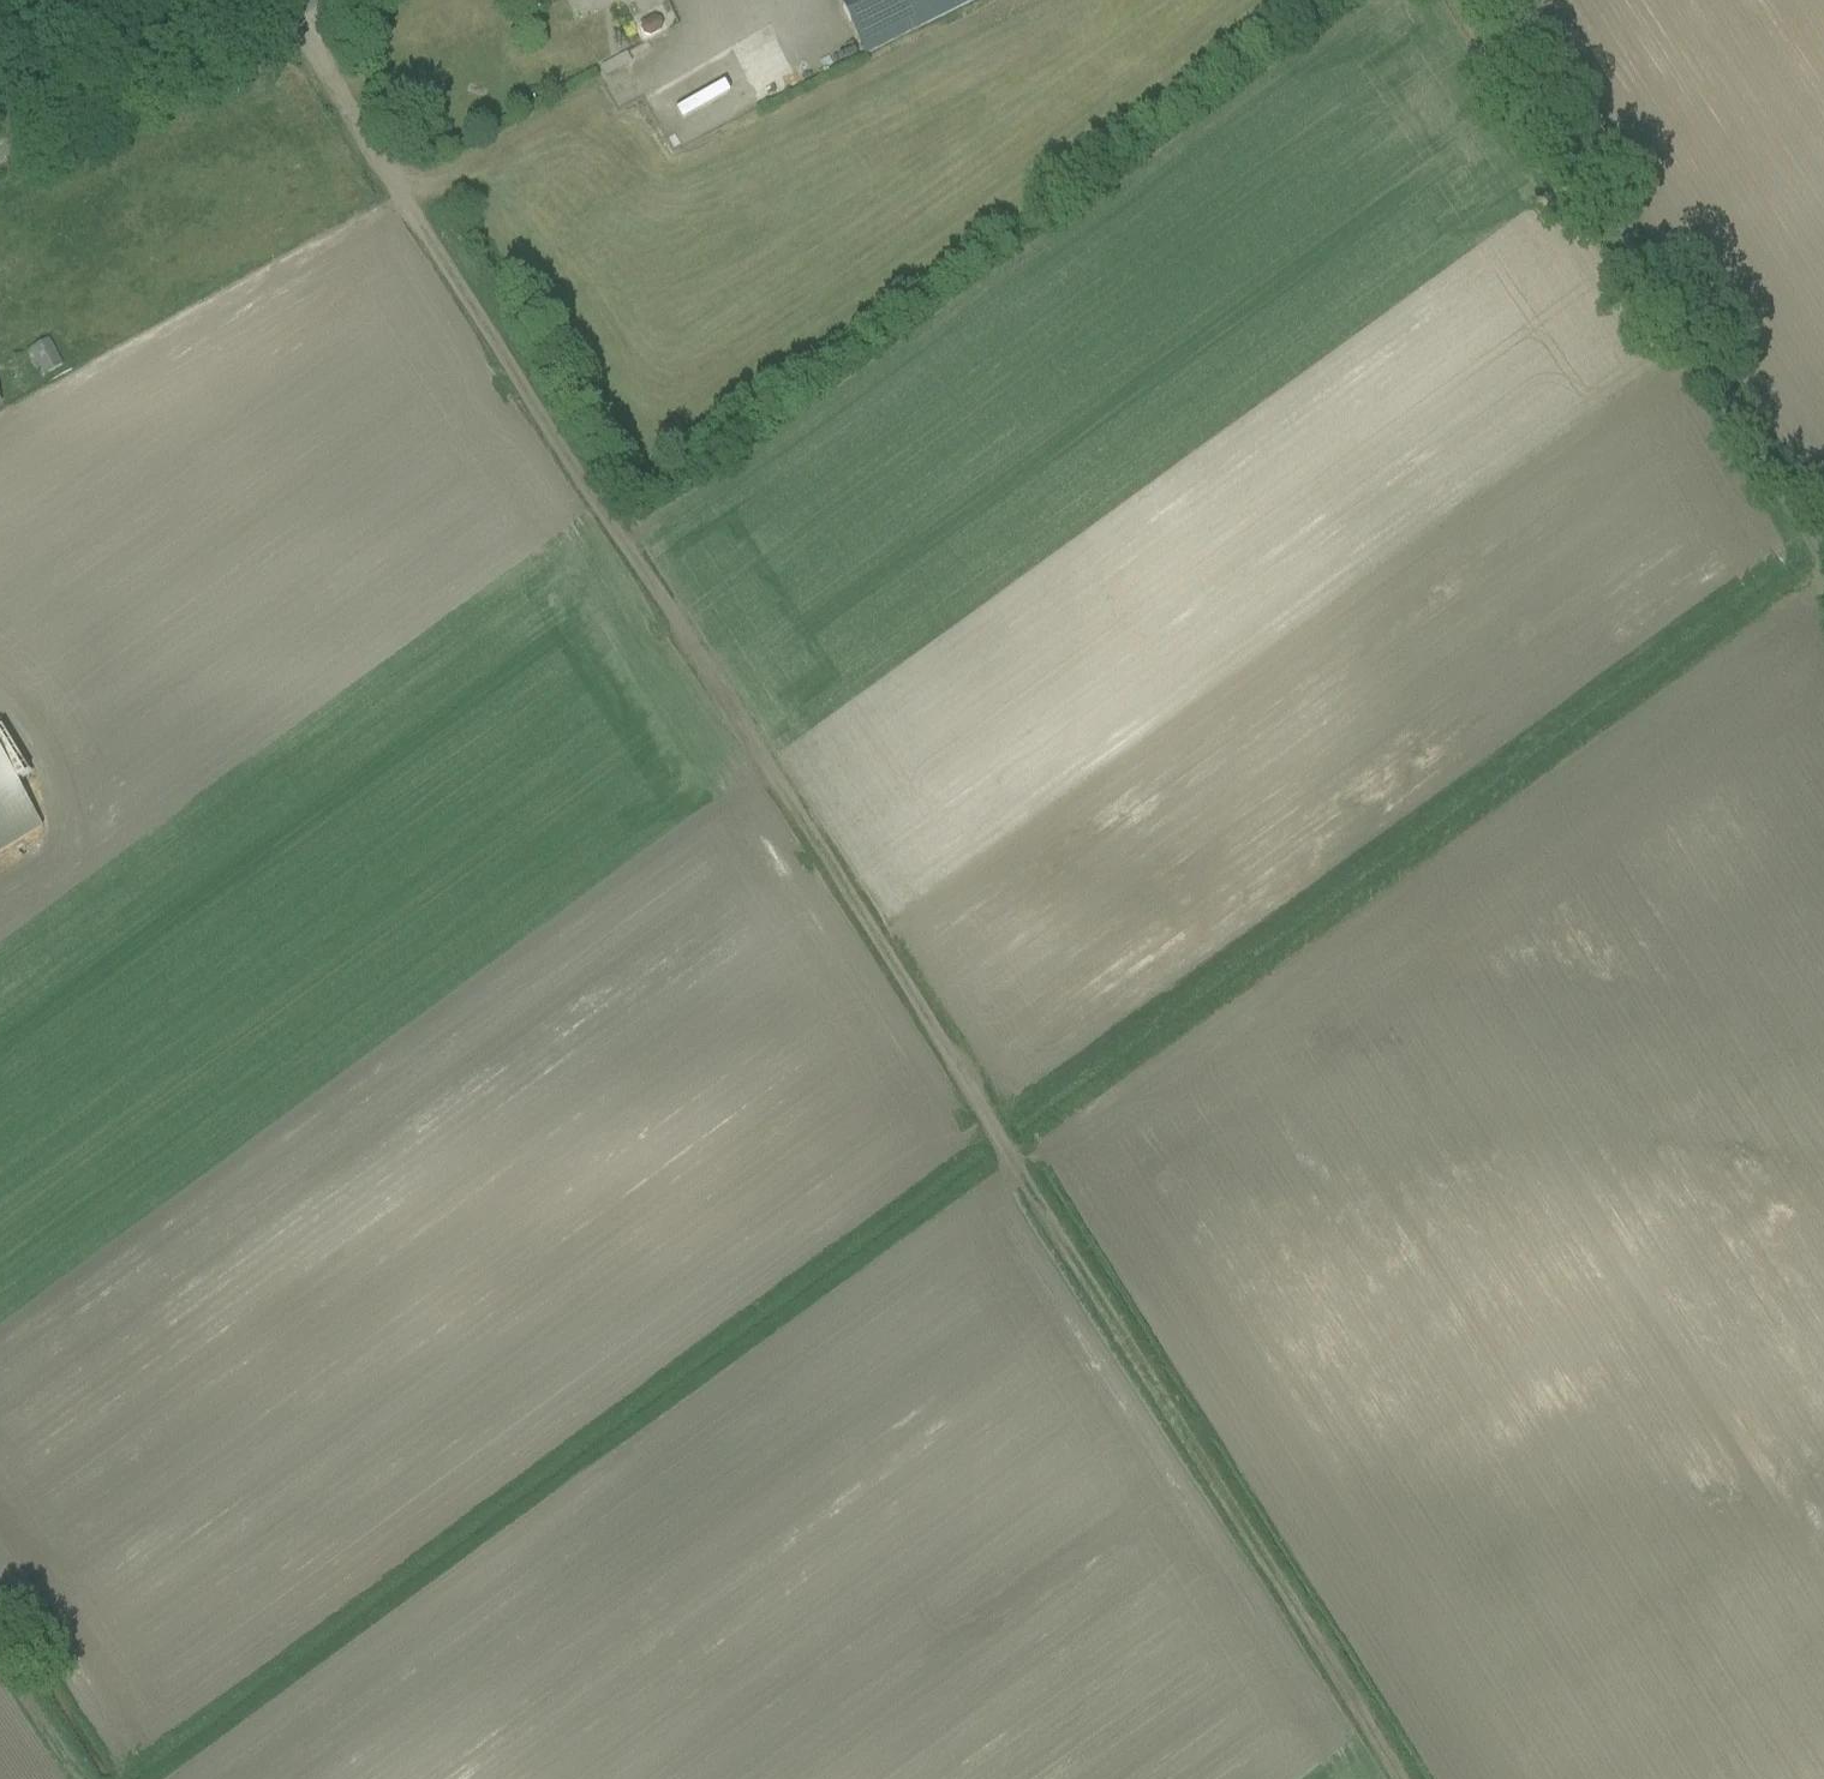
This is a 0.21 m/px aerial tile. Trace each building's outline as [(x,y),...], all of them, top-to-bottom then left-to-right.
[(867,57),(981,0),(838,0),(867,57)] [(642,24),(640,32),(643,38),(650,40),(661,34),(663,27),(660,21),(652,19),(642,24)] [(30,350),(44,377),(63,367),(49,340),(30,350)] [(41,828),(40,827),(0,760),(0,853),(41,828)]
